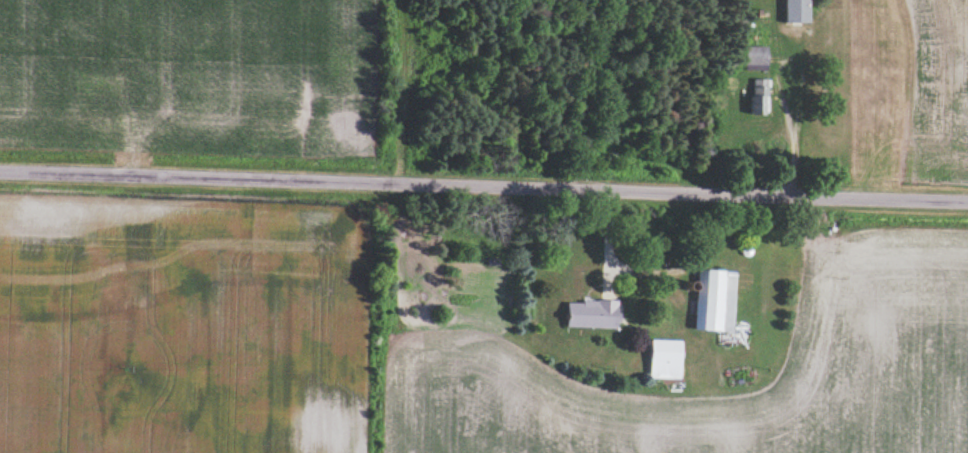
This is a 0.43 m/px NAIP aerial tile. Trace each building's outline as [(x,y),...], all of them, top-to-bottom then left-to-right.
[(786,22),(814,22),(814,0),(786,0),(786,22)] [(746,45),(746,64),(769,64),(769,45),(746,45)] [(754,79),(753,112),(770,112),(771,79),(754,79)] [(738,271),(700,269),(697,330),(735,332),(738,271)] [(569,300),(569,328),(621,328),(621,300),(569,300)] [(684,378),(684,340),(652,340),(652,378),(684,378)]
